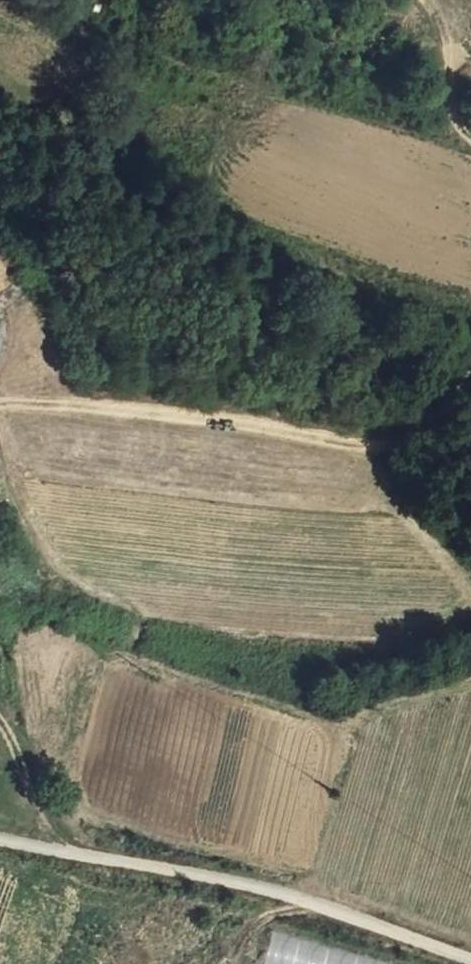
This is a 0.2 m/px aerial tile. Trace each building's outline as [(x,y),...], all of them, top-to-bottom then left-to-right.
[(269,936),(263,963),(389,963),(269,936)]
